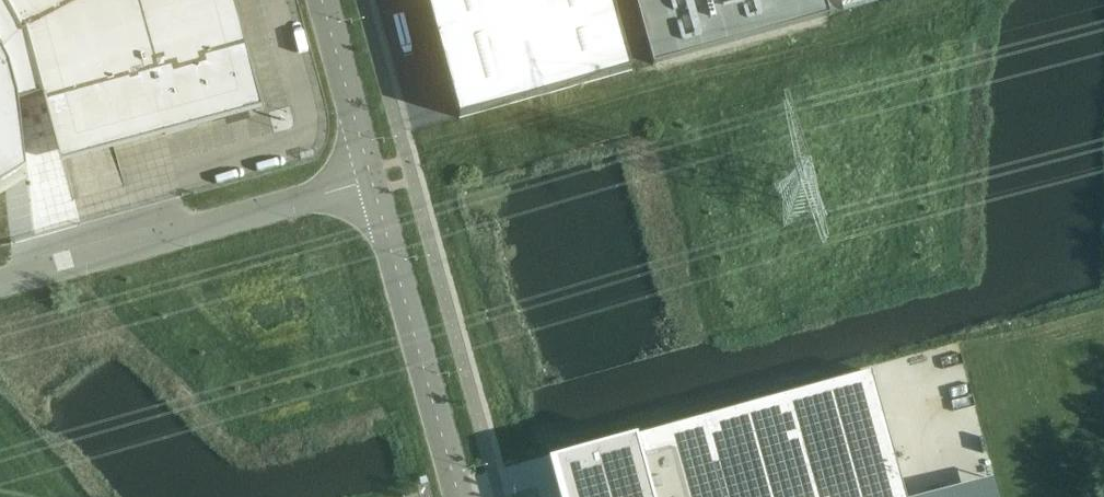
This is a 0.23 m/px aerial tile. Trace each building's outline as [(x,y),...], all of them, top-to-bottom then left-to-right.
[(27,174),(18,103),(43,96),(61,164),(262,109),(233,0),(0,0),(0,190),(27,174)] [(459,119),(632,71),(612,0),(426,0),(459,119)] [(830,17),(825,0),(635,0),(653,66),(830,17)] [(553,461),(563,496),(905,496),(871,374),(553,461)]
